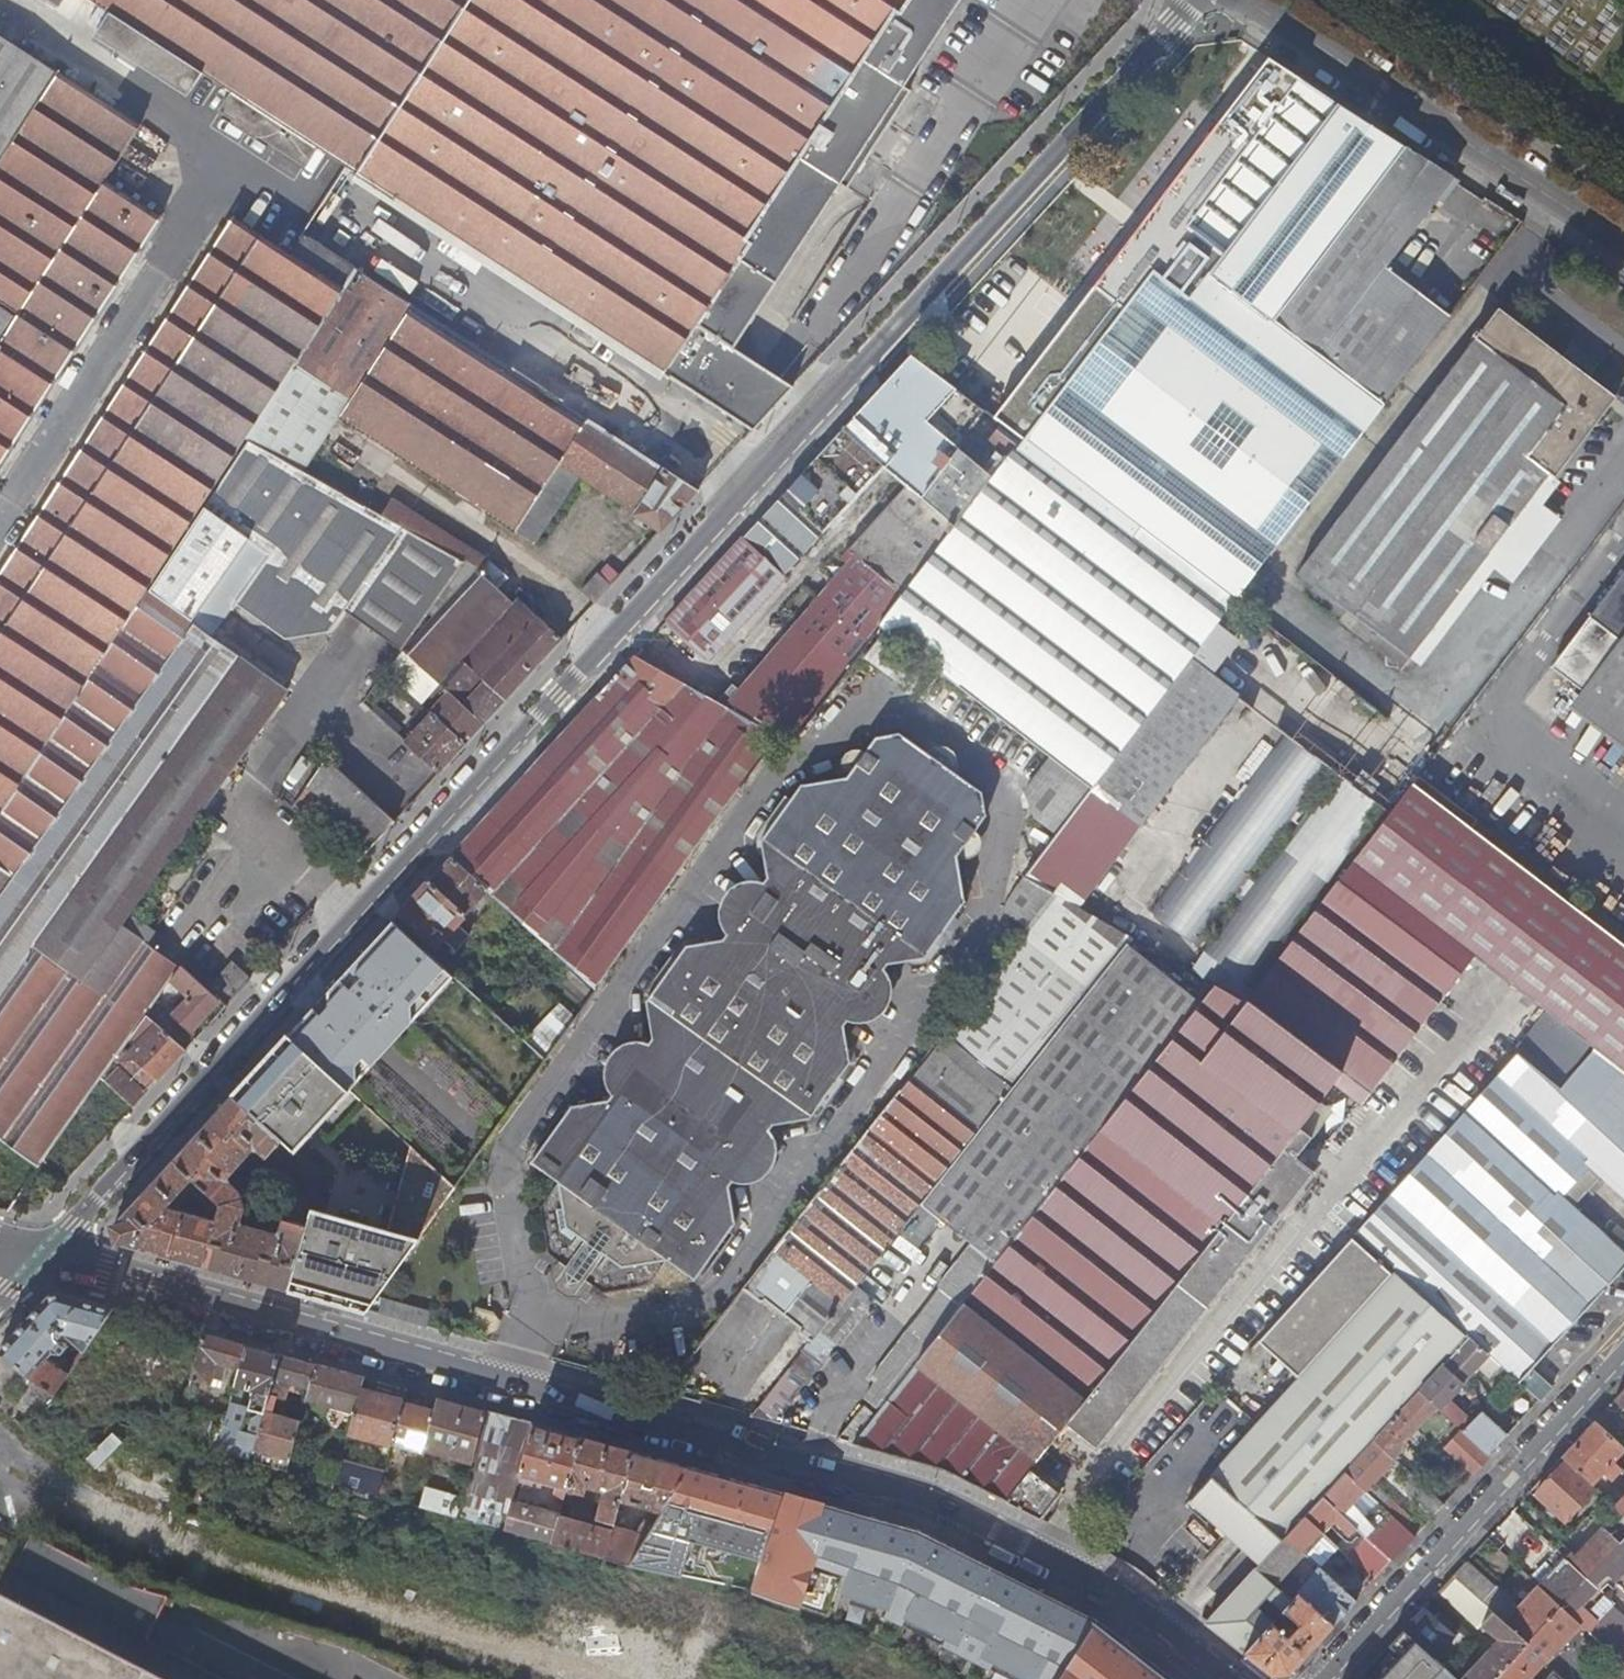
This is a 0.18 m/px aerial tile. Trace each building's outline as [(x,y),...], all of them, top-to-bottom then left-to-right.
[(110,15),(99,32),(191,93),(202,75),(234,95),(222,113),(236,122),(233,126),(254,139),(257,135),(305,167),(317,149),(349,169),(359,176),(472,0),(87,0),(110,15)] [(359,176),(396,200),(399,202),(755,432),(769,418),(795,390),(738,350),(844,186),(849,190),(913,93),(906,89),(964,0),(472,0),(359,176)] [(1209,138),(996,420),(1002,425),(1022,440),(1016,448),(1136,537),(1141,530),(1237,602),(1252,582),(1338,468),(1385,406),(1275,321),(1407,148),(1227,30),(1209,33),(1153,95),(1209,138)] [(13,144),(58,74),(0,37),(0,135),(13,144)] [(60,75),(58,74),(13,144),(0,135),(0,166),(60,75)] [(20,438),(49,395),(78,351),(89,333),(121,285),(132,268),(164,219),(155,212),(158,207),(153,204),(149,209),(140,203),(143,198),(138,195),(135,200),(123,192),(126,187),(121,184),(117,189),(107,182),(97,197),(96,197),(141,128),(60,75),(0,166),(0,303),(20,316),(0,346),(0,469),(20,438)] [(1460,182),(1407,148),(1275,321),(1385,406),(1450,318),(1386,268),(1439,198),(1445,202),(1460,182)] [(289,256),(234,220),(0,578),(0,820),(204,509),(208,503),(249,441),(297,366),(341,296),(310,275),(313,271),(293,258),(289,256)] [(310,275),(341,296),(342,292),(355,271),(311,241),(303,243),(293,258),(313,271),(310,275)] [(994,267),(939,328),(949,337),(954,331),(957,333),(964,332),(1007,286),(1008,279),(994,267)] [(352,400),(412,308),(380,287),(356,272),(341,296),(297,366),(352,400)] [(663,533),(699,493),(516,375),(412,308),(352,400),(340,419),(535,545),(580,476),(639,513),(637,516),(663,533)] [(9,316),(0,310),(0,331),(9,316)] [(1301,575),(1411,659),(1485,560),(1532,499),(1550,475),(1556,479),(1617,399),(1590,378),(1593,374),(1567,354),(1564,358),(1557,354),(1501,311),(1483,335),(1478,331),(1475,336),(1479,339),(1301,575)] [(913,356),(844,431),(887,467),(911,487),(957,525),(997,474),(977,458),(961,445),(932,423),(958,391),(913,356)] [(306,473),(340,419),(352,400),(297,366),(249,441),(306,473)] [(585,415),(593,402),(554,378),(546,390),(585,415)] [(986,413),(958,391),(932,423),(961,445),(986,413)] [(1016,448),(1022,440),(1002,425),(977,458),(997,474),(1016,448)] [(844,431),(785,495),(826,533),(827,534),(887,467),(844,431)] [(384,516),(306,473),(249,441),(208,503),(232,519),(227,526),(250,542),(271,558),(236,608),(287,642),(332,633),(347,611),(405,528),(384,516)] [(1136,537),(1016,448),(997,474),(957,525),(898,603),(881,628),(936,669),(1050,756),(1055,760),(1095,790),(1193,660),(1217,629),(1237,602),(1141,530),(1136,537)] [(1563,485),(1556,479),(1550,475),(1532,499),(1544,508),(1563,485)] [(852,567),(898,603),(957,525),(911,487),(843,560),(852,567)] [(785,577),(826,533),(785,495),(745,540),(785,577)] [(1485,560),(1499,570),(1516,583),(1562,521),(1544,508),(1532,499),(1485,560)] [(392,503),(384,516),(405,528),(467,562),(482,571),(489,561),(392,503)] [(172,982),(181,968),(151,946),(131,931),(133,928),(127,923),(289,693),(248,664),(214,641),(192,627),(250,542),(227,526),(204,509),(0,820),(0,1138),(41,1167),(103,1080),(120,1056),(148,1016),(156,1004),(172,982)] [(467,562),(405,528),(347,611),(404,652),(431,614),(467,562)] [(670,622),(704,653),(712,660),(787,578),(785,577),(745,540),(670,622)] [(271,558),(250,542),(192,627),(214,641),(236,608),(271,558)] [(1485,560),(1411,659),(1423,669),(1499,570),(1485,560)] [(508,579),(489,561),(482,571),(504,583),(508,579)] [(467,746),(508,701),(486,682),(463,661),(515,605),(510,600),(499,589),(504,583),(482,571),(467,562),(431,614),(435,619),(404,652),(388,674),(432,714),(467,746)] [(728,710),(791,746),(881,628),(898,603),(852,567),(743,693),(728,710)] [(596,605),(621,578),(610,568),(602,577),(595,571),(578,589),(596,605)] [(1591,621),(1605,631),(1568,680),(1584,693),(1582,698),(1623,730),(1623,577),(1591,621)] [(1252,582),(1237,602),(1252,613),(1267,594),(1252,582)] [(547,614),(529,597),(520,589),(518,591),(510,600),(515,605),(463,661),(486,682),(508,701),(563,641),(541,620),(547,614)] [(704,653),(670,622),(667,625),(701,656),(704,653)] [(1193,660),(1213,675),(1239,645),(1217,629),(1193,660)] [(911,684),(917,689),(925,679),(920,674),(924,669),(881,636),(865,657),(907,690),(911,684)] [(637,657),(453,858),(488,891),(574,969),(598,991),(778,739),(728,710),(720,705),(637,657)] [(1213,675),(1193,660),(1095,790),(1093,793),(1141,832),(1145,827),(1242,696),(1213,675)] [(735,687),(720,705),(728,710),(743,693),(735,687)] [(442,774),(467,746),(432,714),(406,743),(442,774)] [(562,1262),(596,1286),(607,1294),(652,1286),(670,1261),(698,1280),(737,1225),(730,1178),(765,1128),(812,1119),(853,1063),(846,1016),(881,967),(928,959),(968,902),(960,856),(989,816),(985,793),(902,733),(881,736),(850,777),(804,785),(764,841),(772,888),(736,938),(689,945),(649,1001),(656,1049),(622,1098),(573,1107),(534,1163),(562,1183),(544,1208),(552,1255),(562,1262)] [(1331,776),(1278,735),(1145,910),(1198,951),(1331,776)] [(359,864),(397,822),(328,760),(296,805),(359,864)] [(1095,790),(1055,760),(1030,792),(1040,818),(1061,835),(1093,793),(1095,790)] [(1475,959),(1527,999),(1552,1018),(1554,1016),(1597,1051),(1623,1072),(1623,946),(1472,830),(1478,821),(1431,785),(1422,778),(1355,869),(1475,959)] [(1384,817),(1335,779),(1202,954),(1251,991),(1310,913),(1384,817)] [(1141,832),(1093,793),(1061,835),(1028,879),(1059,896),(1086,911),(1094,896),(1141,832)] [(431,882),(466,915),(488,891),(453,858),(431,882)] [(1363,1108),(1475,959),(1355,869),(1343,886),(1339,884),(1248,1005),(1217,987),(1204,1004),(1080,1161),(998,1265),(964,1308),(947,1330),(932,1348),(924,1359),(912,1375),(882,1412),(878,1417),(855,1447),(937,1470),(947,1473),(956,1477),(1011,1505),(1042,1520),(1063,1494),(1033,1471),(1044,1456),(1056,1441),(1062,1432),(1067,1426),(1098,1449),(1279,1219),(1314,1175),(1296,1161),(1313,1139),(1302,1129),(1315,1112),(1335,1086),(1363,1108)] [(1008,909),(1035,926),(1059,896),(1028,879),(1008,909)] [(431,882),(401,914),(438,946),(445,938),(457,950),(471,935),(458,924),(466,915),(431,882)] [(1035,926),(1025,939),(1053,962),(1089,992),(1127,945),(1133,938),(1105,922),(1086,911),(1059,896),(1035,926)] [(1094,896),(1086,911),(1105,922),(1094,896)] [(131,931),(151,946),(162,931),(141,916),(133,928),(131,931)] [(430,954),(395,921),(318,1007),(291,1036),(351,1092),(354,1088),(369,1071),(394,1045),(409,1027),(456,977),(430,954)] [(904,1090),(746,1290),(762,1303),(765,1303),(768,1301),(804,1328),(802,1331),(802,1334),(813,1343),(858,1285),(900,1232),(922,1204),(980,1130),(1089,992),(1053,962),(1025,939),(905,1091),(904,1090)] [(922,1204),(943,1220),(974,1245),(940,1289),(964,1308),(998,1265),(1080,1161),(1204,1004),(1127,945),(1089,992),(980,1130),(922,1204)] [(237,997),(253,979),(236,964),(220,982),(237,997)] [(192,1032),(221,1001),(183,966),(181,968),(172,982),(190,998),(174,1016),(192,1032)] [(560,984),(587,1007),(598,991),(574,969),(560,984)] [(158,1025),(166,1032),(174,1023),(168,1018),(169,1016),(156,1004),(148,1016),(158,1025)] [(528,1043),(548,1061),(577,1021),(561,1007),(528,1043)] [(125,1061),(158,1025),(148,1016),(120,1056),(125,1061)] [(1554,1016),(1552,1018),(1520,1054),(1563,1090),(1597,1051),(1554,1016)] [(135,1109),(187,1051),(166,1032),(158,1025),(125,1061),(120,1056),(103,1080),(135,1109)] [(291,1036),(234,1097),(288,1146),(295,1152),(303,1143),(307,1138),(312,1134),(334,1109),(351,1092),(291,1036)] [(1520,1054),(1446,1137),(1358,1235),(1373,1250),(1397,1271),(1472,1338),(1492,1358),(1541,1403),(1554,1389),(1534,1371),(1623,1272),(1623,1261),(1568,1211),(1556,1200),(1592,1161),(1604,1172),(1623,1190),(1623,1072),(1597,1051),(1563,1090),(1520,1054)] [(68,1182),(135,1109),(103,1080),(41,1167),(48,1175),(56,1172),(68,1182)] [(234,1097),(176,1160),(223,1203),(242,1198),(240,1190),(231,1183),(228,1175),(236,1167),(238,1168),(247,1157),(247,1156),(254,1147),(262,1150),(274,1161),(288,1146),(234,1097)] [(309,1218),(290,1289),(367,1310),(456,1189),(412,1148),(403,1179),(396,1206),(389,1232),(352,1221),(335,1216),(323,1213),(311,1211),(309,1218)] [(206,1265),(219,1219),(175,1208),(193,1189),(221,1214),(223,1203),(176,1160),(115,1226),(120,1242),(206,1265)] [(297,1170),(307,1179),(321,1176),(304,1161),(297,1170)] [(1556,1200),(1568,1211),(1604,1172),(1592,1161),(1556,1200)] [(304,1194),(314,1197),(321,1176),(307,1179),(304,1194)] [(221,1214),(219,1219),(206,1265),(290,1289),(309,1218),(288,1213),(284,1230),(280,1235),(269,1233),(269,1230),(254,1226),(253,1228),(242,1225),(241,1216),(244,1205),(242,1198),(223,1203),(221,1214)] [(922,1204),(900,1232),(920,1248),(943,1220),(922,1204)] [(1397,1271),(1373,1250),(1369,1254),(1353,1240),(1274,1328),(1261,1343),(1284,1365),(1274,1377),(1281,1383),(1291,1371),(1300,1379),(1397,1271)] [(591,1293),(596,1286),(562,1262),(559,1267),(560,1292),(570,1299),(584,1296),(591,1293)] [(1397,1276),(1271,1417),(1194,1501),(1188,1508),(1191,1511),(1196,1505),(1264,1566),(1290,1539),(1308,1520),(1328,1498),(1349,1475),(1378,1443),(1423,1393),(1469,1339),(1397,1276)] [(813,1343),(753,1419),(775,1425),(874,1298),(858,1285),(813,1343)] [(39,1309),(2,1351),(29,1376),(57,1395),(71,1374),(48,1360),(52,1355),(61,1355),(67,1350),(65,1343),(68,1340),(86,1352),(115,1309),(71,1296),(57,1293),(53,1295),(39,1309)] [(726,1311),(687,1365),(713,1384),(752,1330),(726,1311)] [(923,1341),(932,1348),(947,1330),(938,1322),(923,1341)] [(866,1399),(882,1412),(912,1375),(924,1359),(932,1348),(923,1341),(913,1333),(874,1381),(878,1385),(866,1399)] [(219,1364),(241,1370),(248,1346),(205,1334),(193,1380),(206,1383),(213,1384),(219,1364)] [(1492,1358),(1472,1338),(1424,1393),(1439,1410),(1442,1412),(1492,1358)] [(260,1411),(266,1412),(269,1396),(280,1355),(248,1346),(241,1370),(237,1386),(254,1391),(251,1402),(261,1405),(260,1411)] [(305,1387),(311,1389),(318,1365),(280,1355),(269,1396),(286,1399),(288,1392),(296,1394),(296,1392),(303,1393),(305,1387)] [(669,1385),(671,1385),(682,1371),(675,1357),(647,1361),(647,1379),(669,1385)] [(322,1405),(355,1414),(360,1398),(362,1391),(365,1378),(318,1365),(311,1389),(308,1402),(315,1404),(322,1405)] [(679,1386),(698,1392),(702,1378),(684,1372),(679,1386)] [(375,1402),(377,1395),(362,1391),(360,1398),(375,1402)] [(678,1391),(677,1397),(686,1400),(687,1393),(678,1391)] [(1615,1402),(1623,1410),(1623,1392),(1615,1402)] [(1378,1443),(1396,1461),(1410,1446),(1407,1444),(1439,1410),(1423,1393),(1378,1443)] [(350,1434),(392,1445),(404,1402),(377,1395),(375,1402),(360,1398),(355,1414),(350,1434)] [(219,1452),(253,1461),(256,1449),(265,1416),(254,1413),(250,1428),(242,1426),(248,1401),(234,1397),(228,1419),(219,1452)] [(425,1451),(473,1464),(475,1454),(486,1412),(439,1399),(436,1411),(425,1451)] [(424,1453),(425,1451),(436,1411),(404,1402),(392,1445),(424,1453)] [(866,1407),(839,1442),(855,1447),(878,1417),(866,1407)] [(190,1444),(219,1452),(228,1419),(199,1412),(190,1444)] [(284,1457),(292,1459),(302,1421),(266,1412),(265,1416),(256,1449),(284,1457)] [(506,1532),(534,1425),(486,1412),(458,1518),(494,1528),(506,1532)] [(1464,1433),(1491,1458),(1509,1438),(1483,1413),(1464,1433)] [(1596,1423),(1563,1459),(1567,1463),(1594,1487),(1622,1457),(1623,1459),(1623,1449),(1596,1423)] [(568,1491),(583,1439),(534,1425),(523,1467),(518,1486),(541,1492),(544,1483),(560,1488),(557,1500),(565,1501),(568,1491)] [(1447,1450),(1475,1476),(1491,1458),(1464,1433),(1463,1432),(1447,1450)] [(623,1502),(636,1454),(583,1439),(568,1491),(586,1495),(588,1488),(606,1493),(608,1500),(604,1501),(599,1522),(616,1526),(623,1502)] [(1394,1517),(1417,1538),(1426,1529),(1383,1490),(1379,1494),(1372,1487),(1396,1461),(1378,1443),(1349,1475),(1367,1492),(1372,1497),(1391,1514),(1394,1517)] [(622,1564),(631,1566),(690,1469),(636,1454),(623,1502),(654,1511),(648,1521),(646,1521),(640,1530),(639,1535),(615,1529),(614,1533),(607,1559),(622,1564)] [(280,1469),(288,1471),(292,1459),(284,1457),(280,1469)] [(322,1481),(336,1484),(343,1461),(328,1457),(322,1481)] [(336,1484),(378,1496),(385,1471),(343,1460),(343,1461),(336,1484)] [(1594,1487),(1567,1463),(1538,1495),(1551,1507),(1560,1515),(1568,1523),(1598,1491),(1594,1487)] [(1100,1624),(920,1533),(786,1495),(756,1487),(690,1469),(631,1566),(754,1593),(883,1637),(967,1678),(1170,1678),(1100,1624)] [(1328,1498),(1346,1516),(1367,1492),(1349,1475),(1328,1498)] [(1405,1482),(1415,1492),(1422,1484),(1412,1475),(1405,1482)] [(1410,1498),(1434,1520),(1446,1507),(1422,1484),(1415,1492),(1410,1498)] [(1382,1531),(1387,1525),(1394,1517),(1391,1514),(1386,1519),(1382,1515),(1381,1516),(1366,1502),(1372,1497),(1367,1492),(1346,1516),(1345,1517),(1360,1530),(1369,1538),(1378,1528),(1382,1531)] [(1386,1519),(1391,1514),(1372,1497),(1366,1502),(1381,1516),(1382,1515),(1386,1519)] [(1328,1498),(1308,1520),(1325,1537),(1333,1528),(1349,1542),(1360,1530),(1345,1517),(1346,1516),(1328,1498)] [(431,1511),(458,1518),(461,1507),(434,1500),(431,1511)] [(506,1532),(553,1545),(560,1519),(561,1515),(514,1502),(506,1532)] [(1560,1515),(1551,1507),(1548,1511),(1557,1519),(1560,1515)] [(553,1545),(607,1559),(614,1533),(560,1519),(553,1545)] [(1308,1520),(1290,1539),(1307,1556),(1314,1564),(1333,1544),(1325,1537),(1308,1520)] [(1369,1538),(1396,1562),(1413,1543),(1395,1527),(1392,1530),(1387,1525),(1382,1531),(1378,1528),(1369,1538)] [(1543,1589),(1563,1608),(1606,1562),(1621,1545),(1607,1531),(1581,1559),(1576,1554),(1543,1589)] [(1350,1560),(1376,1584),(1396,1562),(1369,1538),(1350,1560)] [(1264,1566),(1258,1571),(1277,1588),(1307,1556),(1290,1539),(1264,1566)] [(1612,1609),(1615,1605),(1598,1590),(1610,1577),(1623,1589),(1623,1542),(1621,1545),(1606,1562),(1563,1608),(1581,1625),(1616,1657),(1623,1665),(1623,1620),(1612,1609)] [(115,1678),(214,1678),(151,1645),(171,1605),(129,1593),(32,1543),(0,1606),(0,1620),(115,1678)] [(1332,1580),(1358,1603),(1376,1584),(1350,1560),(1332,1580)] [(631,1566),(622,1564),(619,1577),(636,1582),(640,1569),(631,1566)] [(1496,1613),(1531,1644),(1541,1632),(1563,1608),(1543,1589),(1542,1588),(1521,1611),(1467,1564),(1454,1578),(1496,1613)] [(1300,1596),(1335,1628),(1358,1603),(1332,1580),(1321,1570),(1304,1589),(1294,1580),(1282,1593),(1293,1603),(1300,1596)] [(1258,1571),(1208,1625),(1247,1656),(1275,1624),(1285,1612),(1293,1603),(1282,1593),(1277,1588),(1258,1571)] [(1504,1673),(1531,1644),(1496,1613),(1454,1578),(1441,1592),(1481,1630),(1484,1627),(1501,1641),(1465,1678),(1498,1678),(1504,1673)] [(1275,1624),(1247,1656),(1274,1677),(1292,1675),(1335,1628),(1300,1596),(1293,1603),(1285,1612),(1299,1624),(1295,1629),(1291,1626),(1285,1633),(1275,1624)] [(1426,1608),(1405,1631),(1434,1658),(1459,1630),(1438,1610),(1433,1615),(1426,1608)] [(1541,1632),(1559,1649),(1581,1625),(1563,1608),(1541,1632)] [(0,1620),(0,1678),(115,1678),(0,1620)] [(1434,1658),(1405,1631),(1361,1678),(1459,1678),(1434,1658)] [(1504,1673),(1510,1678),(1531,1678),(1559,1649),(1541,1632),(1531,1644),(1504,1673)] [(1616,1657),(1607,1668),(1619,1678),(1623,1678),(1623,1665),(1616,1657)]
